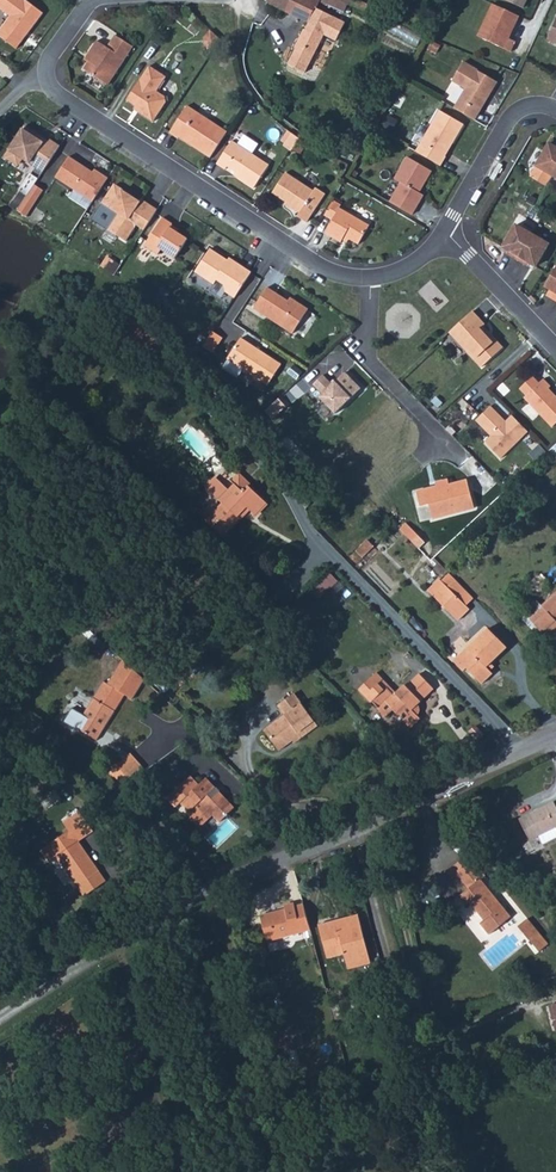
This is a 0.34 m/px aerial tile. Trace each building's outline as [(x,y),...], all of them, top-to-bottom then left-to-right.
[(31,0),(7,0),(2,6),(15,16),(2,34),(20,48),(34,30),(47,13),(31,0)] [(297,13),(303,0),(271,0),(297,13)] [(297,13),(308,18),(305,24),(303,25),(293,44),(294,44),(287,59),(304,68),(318,41),(324,30),(335,37),(345,19),(316,3),(318,0),(303,0),(297,13)] [(495,4),(480,38),(515,53),(519,42),(514,39),(524,17),(495,4)] [(548,35),(555,39),(555,16),(548,35)] [(85,70),(109,86),(134,47),(116,36),(109,48),(98,41),(93,49),(88,57),(92,59),(85,70)] [(466,84),(455,104),(475,116),(486,96),(497,77),(463,57),(453,76),(466,84)] [(150,66),(128,100),(141,109),(139,112),(147,117),(155,122),(167,102),(166,96),(158,91),(167,77),(150,66)] [(188,106),(171,133),(180,139),(182,135),(195,143),(193,145),(212,157),(228,131),(208,118),(188,106)] [(441,107),(417,149),(442,163),(444,159),(447,154),(444,152),(451,139),(453,140),(465,120),(441,107)] [(45,172),(62,146),(52,140),(49,145),(38,138),(41,135),(34,130),(27,126),(7,157),(17,164),(22,163),(25,158),(45,172)] [(537,162),(555,173),(555,143),(550,139),(537,162)] [(233,140),(218,163),(227,169),(229,165),(241,173),(239,177),(256,187),(271,164),(252,152),(233,140)] [(392,200),(413,212),(419,202),(425,192),(420,190),(433,168),(409,155),(396,177),(402,181),(392,200)] [(94,202),(110,179),(101,173),(99,176),(85,166),(71,156),(57,177),(94,202)] [(299,215),(308,221),(327,192),(317,186),(315,190),(301,180),(287,171),(274,192),(293,204),(292,206),(301,212),(299,215)] [(128,193),(116,185),(103,205),(118,215),(108,229),(126,242),(150,206),(142,200),(141,202),(128,193)] [(334,218),(327,231),(342,240),(346,234),(353,238),(360,242),(371,223),(341,206),(343,203),(335,198),(326,214),(334,218)] [(164,218),(145,246),(158,255),(162,250),(176,259),(189,240),(180,234),(171,228),(173,225),(164,218)] [(549,240),(516,221),(503,243),(512,248),(510,252),(526,261),(528,258),(536,263),(543,250),(549,240)] [(222,257),(210,249),(195,272),(214,285),(217,281),(224,285),(225,293),(234,298),(251,273),(234,262),(233,264),(222,257)] [(545,283),(550,286),(554,288),(552,291),(555,293),(555,264),(545,283)] [(555,296),(555,293),(552,291),(554,288),(550,286),(547,291),(555,296)] [(267,287),(253,308),(291,334),(308,310),(301,306),(295,302),(293,305),(267,287)] [(453,341),(479,370),(500,352),(491,341),(481,330),(483,329),(470,314),(456,327),(462,334),(453,341)] [(141,329),(155,342),(161,336),(144,317),(137,323),(142,328),(141,329)] [(141,329),(136,324),(123,336),(128,341),(141,329)] [(456,327),(447,335),(453,341),(462,334),(456,327)] [(212,332),(202,347),(212,353),(222,338),(212,332)] [(256,349),(240,338),(226,358),(258,380),(266,385),(280,365),(272,359),(256,349)] [(321,375),(311,384),(320,394),(316,397),(332,414),(358,389),(351,381),(343,373),(333,382),(333,381),(330,384),(321,375)] [(521,401),(548,431),(555,424),(555,404),(545,392),(547,390),(544,386),(540,382),(536,387),(529,380),(516,392),(523,399),(521,401)] [(67,386),(63,390),(72,398),(76,394),(67,386)] [(497,461),(525,435),(523,433),(509,418),(502,424),(495,416),(487,409),(472,423),(488,439),(481,445),(497,461)] [(231,480),(234,483),(242,491),(248,484),(250,482),(239,471),(231,480)] [(242,491),(234,483),(229,489),(217,478),(208,488),(222,502),(206,519),(223,535),(240,518),(237,515),(246,506),(254,514),(260,508),(266,502),(248,484),(242,491)] [(447,479),(435,481),(436,486),(417,490),(421,506),(430,504),(433,517),(473,508),(467,479),(449,483),(447,479)] [(408,531),(402,536),(414,548),(420,543),(414,537),(408,531)] [(368,540),(359,554),(370,561),(379,546),(368,540)] [(335,574),(312,590),(319,600),(342,584),(335,574)] [(442,583),(430,594),(456,619),(467,608),(442,583)] [(530,620),(550,643),(555,637),(555,596),(543,608),(530,620)] [(524,613),(530,620),(543,608),(537,601),(524,613)] [(480,632),(453,660),(463,670),(466,667),(481,681),(486,676),(491,671),(485,665),(504,645),(486,627),(480,632)] [(143,688),(124,668),(108,691),(104,688),(83,721),(75,733),(85,740),(95,747),(123,704),(130,708),(143,688)] [(388,688),(390,686),(377,673),(359,690),(372,702),(373,702),(379,708),(378,709),(386,717),(393,710),(411,729),(416,724),(421,720),(417,716),(418,715),(419,713),(420,711),(420,709),(419,707),(418,705),(435,690),(420,675),(408,686),(406,685),(397,693),(395,695),(388,688)] [(397,693),(390,686),(388,688),(395,695),(397,693)] [(290,745),(297,739),(294,737),(300,732),(303,734),(304,737),(320,723),(295,693),(279,706),(287,715),(267,731),(284,750),(290,745)] [(75,733),(83,721),(76,716),(69,725),(65,725),(62,728),(65,731),(73,736),(75,733)] [(120,766),(135,781),(148,768),(133,753),(120,766)] [(183,789),(180,785),(161,803),(170,813),(175,809),(184,818),(195,808),(199,811),(194,816),(201,823),(206,819),(212,825),(219,819),(226,812),(213,799),(206,805),(202,801),(209,794),(199,784),(192,790),(187,786),(183,789)] [(518,815),(527,837),(531,836),(555,824),(555,802),(553,800),(518,815)] [(62,822),(79,813),(78,811),(62,822)] [(91,832),(79,813),(62,822),(67,831),(46,844),(53,855),(59,864),(66,875),(73,885),(94,873),(95,872),(75,842),(91,832)] [(53,855),(46,844),(39,849),(47,860),(53,855)] [(466,852),(445,868),(451,875),(455,872),(466,885),(456,894),(463,903),(467,899),(481,917),(481,918),(477,921),(486,933),(500,922),(509,915),(494,896),(479,878),(484,873),(466,852)] [(100,883),(94,873),(73,885),(80,895),(100,883)] [(311,930),(304,904),(296,907),(295,903),(284,906),(285,910),(262,916),(268,941),(287,936),(307,931),(311,930)] [(320,924),(324,940),(330,938),(332,947),(345,944),(347,951),(351,966),(362,963),(373,960),(361,915),(339,921),(339,919),(320,924)] [(520,928),(543,954),(552,945),(530,919),(520,928)] [(330,938),(324,940),(329,956),(347,951),(345,944),(332,947),(330,938)]
